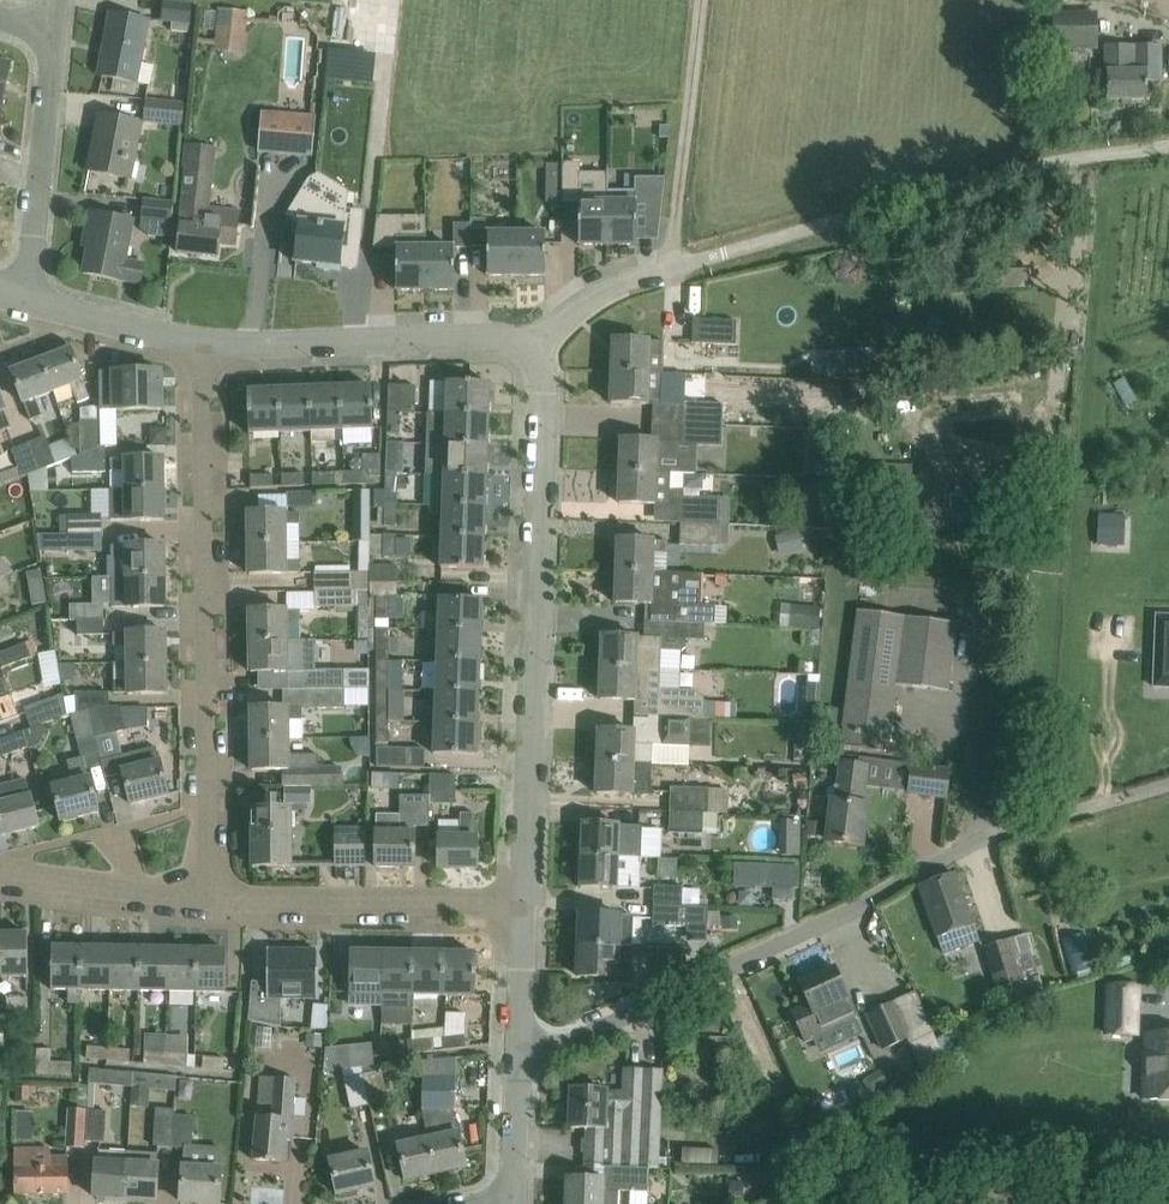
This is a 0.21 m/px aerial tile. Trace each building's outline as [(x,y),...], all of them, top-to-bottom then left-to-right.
[(162,21),(173,22),(172,31),(189,33),(193,4),(165,0),(162,21)] [(248,32),(250,12),(220,8),(218,29),(248,32)] [(1097,11),(1054,11),(1054,46),(1098,45),(1097,11)] [(136,81),(137,82),(151,84),(155,66),(141,63),(150,19),(111,12),(99,75),(114,77),(112,89),(134,93),(136,81)] [(1160,46),(1107,46),(1107,100),(1149,99),(1148,79),(1160,79),(1160,46)] [(330,47),(327,77),(376,81),(379,51),(330,47)] [(1079,77),(1079,52),(1059,53),(1060,77),(1079,77)] [(3,107),(10,62),(0,61),(0,106),(3,107)] [(185,104),(148,100),(145,122),(182,127),(185,104)] [(260,151),(313,155),(316,117),(263,113),(260,151)] [(146,124),(125,119),(101,114),(90,170),(128,177),(132,161),(139,162),(146,124)] [(185,168),(188,168),(178,251),(218,256),(220,241),(237,243),(241,210),(211,207),(217,148),(187,145),(185,168)] [(563,163),(563,201),(580,201),(580,190),(580,184),(580,163),(563,163)] [(580,201),(580,244),(609,244),(608,190),(609,173),(598,173),(597,190),(580,190),(580,201)] [(635,177),(635,190),(608,190),(609,244),(608,245),(637,245),(637,216),(662,215),(665,177),(635,177)] [(302,223),(302,263),(327,263),(327,267),(346,267),(346,234),(363,234),(363,205),(337,205),(302,189),(289,217),(302,223)] [(175,202),(146,199),(144,218),(173,221),(175,202)] [(137,221),(115,216),(91,211),(87,234),(92,235),(84,272),(141,284),(144,265),(129,261),(137,221)] [(392,247),(392,215),(378,215),(376,247),(392,247)] [(472,228),(486,228),(486,219),(472,219),(472,228)] [(454,223),(454,247),(455,247),(471,247),(471,222),(454,223)] [(489,233),(489,276),(517,276),(517,233),(489,233)] [(517,233),(517,276),(546,276),(546,233),(517,233)] [(397,236),(397,290),(426,290),(426,247),(426,236),(397,236)] [(426,247),(426,290),(455,290),(455,247),(426,247)] [(694,318),(693,342),(736,344),(737,320),(694,318)] [(614,338),(613,369),(649,371),(650,353),(664,353),(664,341),(614,338)] [(42,359),(54,391),(71,384),(79,402),(90,398),(83,379),(84,379),(72,348),(42,359)] [(860,351),(861,375),(874,374),(872,351),(860,351)] [(37,397),(54,391),(42,359),(12,370),(24,402),(31,420),(44,416),(37,397)] [(649,371),(613,369),(612,402),(662,404),(663,391),(648,390),(649,371)] [(101,395),(101,410),(163,409),(162,370),(128,371),(128,373),(116,373),(116,371),(100,371),(101,395)] [(491,382),(479,382),(448,381),(447,412),(490,414),(491,382)] [(862,381),(840,382),(841,402),(863,401),(862,381)] [(341,386),(341,398),(342,429),(374,428),(372,385),(341,386)] [(417,386),(390,385),(389,410),(402,411),(416,411),(417,386)] [(341,386),(310,387),(312,430),(312,441),(342,440),(342,429),(341,398),(341,386)] [(310,387),(280,388),(281,431),(312,430),(310,387)] [(281,431),(280,388),(248,389),(250,432),(281,431)] [(1,431),(12,427),(5,409),(6,409),(0,393),(0,430),(1,431)] [(683,423),(724,424),(725,404),(683,402),(683,423)] [(401,434),(402,411),(389,410),(388,433),(401,434)] [(447,414),(428,413),(428,428),(427,442),(489,445),(490,414),(447,412),(447,414)] [(102,446),(102,419),(81,420),(81,454),(102,446)] [(723,446),(724,424),(683,423),(682,443),(673,443),(673,441),(658,440),(658,439),(623,438),(621,471),(685,473),(685,472),(692,472),(692,446),(723,446)] [(168,443),(168,427),(152,427),(152,443),(168,443)] [(29,443),(39,469),(49,465),(77,454),(70,437),(50,445),(47,437),(29,443)] [(426,473),(488,475),(489,445),(427,442),(426,473)] [(29,443),(13,449),(21,468),(0,477),(0,482),(1,487),(29,476),(28,473),(39,469),(29,443)] [(839,445),(810,444),(809,476),(838,476),(839,445)] [(102,446),(81,454),(81,455),(78,456),(73,458),(73,470),(107,470),(107,446),(102,446)] [(344,484),(380,483),(381,455),(366,455),(366,472),(344,473),(344,484)] [(387,456),(386,471),(404,472),(404,457),(387,456)] [(123,471),(124,488),(164,488),(163,457),(125,457),(125,459),(112,459),(112,471),(123,471)] [(893,467),(871,464),(867,493),(910,498),(913,477),(892,474),(893,467)] [(684,504),(683,522),(720,523),(721,498),(684,496),(685,473),(621,471),(620,502),(656,504),(656,503),(684,504)] [(278,474),(278,488),(306,486),(305,473),(278,474)] [(314,485),(335,485),(335,473),(313,473),(314,485)] [(375,502),(386,503),(386,495),(398,495),(399,473),(387,473),(386,491),(376,490),(375,502)] [(430,504),(443,505),(487,506),(488,475),(426,473),(426,474),(432,475),(430,504)] [(251,489),(278,488),(278,474),(250,475),(251,489)] [(805,502),(833,502),(833,480),(805,480),(805,502)] [(112,488),(112,507),(113,518),(127,518),(127,520),(164,519),(164,488),(124,488),(112,488)] [(355,499),(371,499),(371,490),(355,490),(355,499)] [(299,507),(316,506),(315,492),(288,493),(288,507),(299,507)] [(398,503),(386,503),(385,526),(397,526),(398,503)] [(431,535),(486,537),(487,506),(443,505),(443,523),(431,523),(431,535)] [(249,511),(250,542),(298,542),(297,523),(300,523),(300,512),(289,512),(289,511),(249,511)] [(1100,515),(1099,543),(1123,544),(1124,516),(1100,515)] [(103,532),(103,516),(60,516),(61,532),(70,532),(103,532)] [(355,541),(360,541),(371,541),(371,535),(371,519),(355,519),(355,535),(355,541)] [(683,522),(681,545),(718,547),(719,544),(729,544),(730,524),(720,523),(683,522)] [(16,548),(36,538),(28,523),(8,533),(16,548)] [(799,529),(784,533),(789,554),(804,550),(799,529)] [(103,532),(70,532),(70,552),(103,552),(103,532)] [(397,535),(385,535),(385,557),(397,558),(397,535)] [(484,568),(486,537),(431,535),(431,536),(442,537),(441,567),(484,568)] [(618,570),(668,572),(669,541),(654,540),(654,539),(619,538),(618,570)] [(250,573),(262,573),(286,573),(286,571),(301,571),(301,560),(298,560),(298,542),(250,542),(250,573)] [(127,558),(127,576),(165,575),(165,544),(127,544),(127,546),(113,546),(113,558),(127,558)] [(1,576),(1,577),(6,576),(14,572),(7,564),(3,561),(0,562),(0,574),(1,576)] [(398,566),(370,566),(371,571),(371,581),(398,581),(398,566)] [(668,572),(618,570),(617,602),(650,603),(650,619),(677,620),(677,623),(717,624),(717,606),(702,605),(703,574),(668,572)] [(371,581),(371,571),(314,572),(315,591),(371,591),(371,581)] [(128,605),(128,606),(166,606),(165,575),(127,576),(127,578),(113,578),(114,605),(128,605)] [(1,576),(0,577),(0,599),(13,594),(6,576),(1,577),(1,576)] [(371,581),(371,591),(371,605),(371,626),(390,626),(390,597),(398,597),(398,581),(371,581)] [(357,607),(357,605),(371,605),(371,591),(315,591),(316,608),(357,607)] [(423,629),(439,629),(482,631),(483,599),(440,598),(440,612),(423,612),(423,629)] [(791,603),(790,627),(822,629),(823,605),(791,603)] [(79,621),(105,620),(105,605),(54,605),(54,621),(79,621)] [(859,607),(839,745),(889,752),(898,685),(948,691),(957,622),(908,614),(859,607)] [(251,640),(302,640),(301,610),(287,610),(287,608),(251,609),(251,640)] [(1154,686),(1168,687),(1168,615),(1157,615),(1154,686)] [(79,636),(105,636),(105,620),(79,621),(79,636)] [(717,624),(677,623),(677,632),(665,632),(663,637),(639,636),(603,635),(602,666),(681,669),(681,651),(683,651),(686,647),(686,640),(704,641),(705,635),(716,636),(717,624)] [(390,626),(371,626),(371,649),(378,649),(378,655),(390,655),(389,650),(390,637),(390,626)] [(438,660),(481,661),(482,631),(439,629),(438,660)] [(128,645),(129,662),(166,662),(166,630),(128,631),(128,632),(114,632),(114,645),(128,645)] [(288,671),(288,669),(317,670),(316,640),(302,640),(251,640),(252,671),(288,671)] [(369,653),(369,641),(357,641),(357,653),(369,653)] [(0,653),(0,657),(4,667),(32,657),(27,643),(0,653)] [(378,655),(378,686),(390,686),(390,662),(390,655),(378,655)] [(437,690),(480,692),(481,661),(438,660),(437,690)] [(129,692),(129,693),(167,693),(166,662),(129,662),(129,666),(115,666),(115,693),(129,692)] [(814,662),(802,662),(802,674),(814,674),(814,662)] [(664,716),(705,718),(706,710),(706,700),(704,698),(702,694),(698,692),(694,690),(689,689),(680,689),(681,669),(602,666),(601,699),(636,700),(636,699),(665,700),(664,716)] [(317,670),(317,689),(346,688),(346,669),(317,670)] [(818,721),(820,676),(809,675),(807,721),(818,721)] [(0,679),(0,723),(4,721),(19,715),(12,697),(5,677),(0,679)] [(378,686),(378,714),(389,714),(390,686),(378,686)] [(310,689),(310,708),(345,708),(346,688),(317,689),(310,689)] [(436,721),(479,723),(480,692),(437,690),(436,721)] [(110,692),(76,692),(77,713),(91,709),(103,706),(111,707),(110,692)] [(31,727),(67,714),(64,694),(25,707),(31,727)] [(97,738),(127,730),(121,707),(111,707),(103,706),(91,709),(97,738)] [(252,707),(253,738),(303,737),(303,708),(288,708),(288,706),(252,707)] [(97,738),(91,709),(77,713),(72,714),(79,742),(97,738)] [(390,743),(389,714),(378,714),(378,743),(390,743)] [(664,731),(649,731),(635,730),(635,729),(600,729),(599,760),(690,764),(692,719),(705,720),(705,718),(664,716),(664,731)] [(436,721),(435,753),(478,754),(479,723),(436,721)] [(795,749),(813,751),(816,725),(797,723),(795,749)] [(0,739),(0,757),(31,746),(25,730),(0,739)] [(291,769),(291,767),(311,767),(320,767),(320,756),(289,756),(289,739),(303,739),(303,737),(253,738),(253,769),(291,769)] [(170,796),(166,782),(157,746),(101,760),(106,777),(121,773),(129,806),(170,796)] [(407,748),(378,748),(378,767),(407,767),(407,748)] [(99,811),(97,799),(91,776),(89,777),(84,757),(68,762),(72,781),(53,786),(62,820),(99,811)] [(690,764),(599,760),(597,793),(632,794),(653,794),(654,763),(690,764)] [(837,800),(834,800),(828,840),(862,845),(868,804),(863,804),(868,765),(843,762),(837,800)] [(908,792),(948,798),(951,769),(912,764),(908,792)] [(311,767),(312,787),(342,786),(342,767),(320,767),(311,767)] [(373,788),(387,789),(387,772),(373,772),(373,788)] [(808,772),(793,773),(794,787),(809,786),(808,772)] [(457,775),(430,775),(430,796),(429,796),(430,803),(457,804),(457,775)] [(14,782),(0,786),(0,827),(2,835),(39,825),(32,795),(31,795),(27,779),(14,782)] [(312,803),(312,787),(285,787),(285,803),(312,803)] [(673,788),(672,811),(728,813),(729,791),(673,788)] [(415,867),(416,833),(416,826),(430,826),(430,803),(429,796),(400,795),(400,833),(377,833),(377,842),(377,866),(415,867)] [(267,808),(253,808),(253,866),(292,866),(292,808),(278,808),(278,798),(267,798),(267,808)] [(728,813),(672,811),(670,833),(720,836),(721,814),(728,815),(728,813)] [(461,836),(440,836),(439,867),(478,868),(478,836),(476,836),(477,813),(461,813),(461,836)] [(781,833),(800,833),(800,819),(781,819),(781,833)] [(825,822),(809,821),(808,836),(825,836),(825,822)] [(584,822),(583,854),(641,856),(642,825),(619,825),(619,824),(584,822)] [(366,826),(336,826),(337,866),(367,865),(366,826)] [(496,853),(494,841),(484,843),(486,855),(496,853)] [(641,856),(583,854),(582,886),(617,888),(617,887),(631,888),(632,875),(640,876),(641,856)] [(787,887),(788,865),(725,863),(724,885),(748,886),(747,898),(763,898),(764,886),(787,887)] [(921,885),(939,937),(944,952),(978,939),(955,873),(921,885)] [(685,888),(655,887),(654,904),(684,905),(685,888)] [(709,906),(689,905),(688,925),(687,940),(708,941),(709,906)] [(581,913),(580,944),(633,946),(635,919),(626,918),(627,915),(581,913)] [(739,930),(739,916),(724,917),(724,930),(739,930)] [(29,975),(28,932),(0,933),(0,975),(29,975)] [(1039,977),(1041,976),(1025,934),(985,949),(1006,1005),(1044,991),(1039,977)] [(1081,934),(1064,938),(1072,971),(1089,967),(1081,934)] [(633,953),(633,946),(580,944),(579,975),(597,976),(597,990),(623,991),(624,977),(632,977),(633,953)] [(82,1003),(82,989),(83,946),(53,946),(52,989),(69,989),(69,1003),(82,1003)] [(82,989),(111,990),(111,947),(83,946),(82,989)] [(137,998),(137,990),(139,990),(140,947),(111,947),(111,990),(113,990),(113,998),(137,998)] [(139,990),(166,991),(168,991),(169,948),(140,947),(139,990)] [(195,998),(195,991),(197,991),(197,948),(169,948),(168,991),(172,991),(172,997),(195,998)] [(197,991),(226,992),(227,948),(197,948),(197,991)] [(657,982),(657,985),(686,971),(686,970),(687,948),(658,948),(657,982)] [(318,950),(268,950),(268,982),(253,982),(250,1021),(282,1027),(282,998),(318,998),(318,950)] [(352,950),(352,962),(352,993),(383,994),(384,951),(352,950)] [(384,951),(383,994),(383,1008),(414,1008),(414,963),(415,951),(384,951)] [(415,951),(414,963),(414,1008),(415,1008),(415,994),(445,994),(445,952),(415,951)] [(445,952),(445,994),(476,995),(477,952),(445,952)] [(807,1042),(859,1017),(835,965),(800,981),(810,1003),(793,1011),(807,1042)] [(1109,983),(1108,1031),(1137,1031),(1138,983),(1109,983)] [(915,992),(898,1000),(868,1013),(883,1047),(907,1036),(921,1065),(942,1051),(915,992)] [(8,1010),(29,1010),(28,997),(7,997),(8,1010)] [(312,1003),(312,1016),(329,1016),(329,1003),(312,1003)] [(448,1011),(447,1034),(467,1034),(467,1011),(448,1011)] [(1152,1096),(1168,1097),(1168,1032),(1147,1031),(1147,1055),(1153,1055),(1152,1096)] [(323,1047),(324,1034),(309,1033),(308,1046),(323,1047)] [(196,1055),(188,1054),(189,1035),(167,1035),(167,1052),(167,1065),(195,1067),(196,1055)] [(444,1050),(466,1047),(465,1035),(443,1038),(444,1050)] [(435,1038),(412,1040),(414,1053),(436,1050),(435,1038)] [(404,1041),(381,1044),(383,1056),(405,1054),(404,1041)] [(110,1060),(110,1047),(88,1045),(87,1058),(110,1060)] [(373,1045),(351,1047),(352,1060),(374,1057),(373,1045)] [(50,1060),(51,1047),(37,1047),(37,1072),(72,1073),(72,1061),(50,1060)] [(130,1049),(110,1047),(110,1060),(129,1062),(130,1049)] [(144,1063),(167,1065),(167,1052),(146,1050),(144,1063)] [(204,1055),(203,1067),(240,1071),(241,1059),(204,1055)] [(362,1066),(371,1105),(389,1101),(381,1064),(362,1066)] [(889,1064),(881,1069),(890,1081),(897,1076),(889,1064)] [(342,1069),(345,1080),(352,1109),(371,1105),(362,1066),(342,1069)] [(90,1068),(89,1083),(97,1083),(97,1082),(114,1084),(115,1069),(91,1067),(91,1068),(90,1068)] [(603,1166),(659,1169),(661,1094),(662,1070),(627,1069),(625,1094),(607,1093),(607,1090),(572,1088),(571,1127),(587,1127),(585,1166),(603,1166)] [(134,1071),(133,1086),(149,1087),(175,1090),(176,1076),(134,1071)] [(272,1116),(258,1115),(254,1159),(285,1162),(287,1139),(294,1140),(295,1118),(294,1118),(297,1079),(261,1075),(258,1103),(273,1105),(272,1116)] [(423,1111),(427,1127),(437,1172),(467,1166),(460,1132),(459,1132),(454,1109),(455,1077),(424,1077),(423,1111)] [(30,1100),(30,1085),(17,1085),(17,1100),(30,1100)] [(865,1117),(859,1104),(842,1112),(848,1125),(865,1117)] [(85,1147),(87,1107),(68,1107),(66,1146),(85,1147)] [(95,1111),(95,1107),(87,1107),(85,1147),(86,1147),(86,1141),(106,1142),(107,1111),(95,1111)] [(157,1107),(153,1144),(172,1146),(175,1113),(175,1108),(157,1107)] [(14,1138),(35,1138),(34,1108),(13,1109),(14,1138)] [(172,1146),(188,1147),(192,1147),(192,1144),(194,1115),(175,1113),(172,1146)] [(437,1172),(427,1127),(397,1133),(399,1145),(406,1179),(437,1172)] [(223,1146),(203,1145),(201,1167),(183,1166),(181,1201),(220,1203),(222,1169),(223,1146)] [(16,1146),(16,1168),(16,1194),(69,1194),(69,1156),(50,1156),(49,1146),(16,1146)] [(99,1150),(98,1161),(96,1161),(94,1196),(126,1197),(130,1151),(99,1150)] [(159,1165),(157,1165),(158,1153),(130,1151),(126,1197),(157,1199),(159,1165)] [(328,1185),(335,1183),(338,1194),(340,1194),(341,1198),(358,1194),(357,1190),(376,1186),(368,1152),(323,1161),(328,1185)] [(603,1166),(603,1178),(568,1177),(567,1203),(618,1203),(619,1191),(630,1191),(648,1192),(649,1170),(659,1170),(659,1169),(603,1166)] [(729,1203),(743,1203),(744,1181),(731,1180),(729,1203)]
